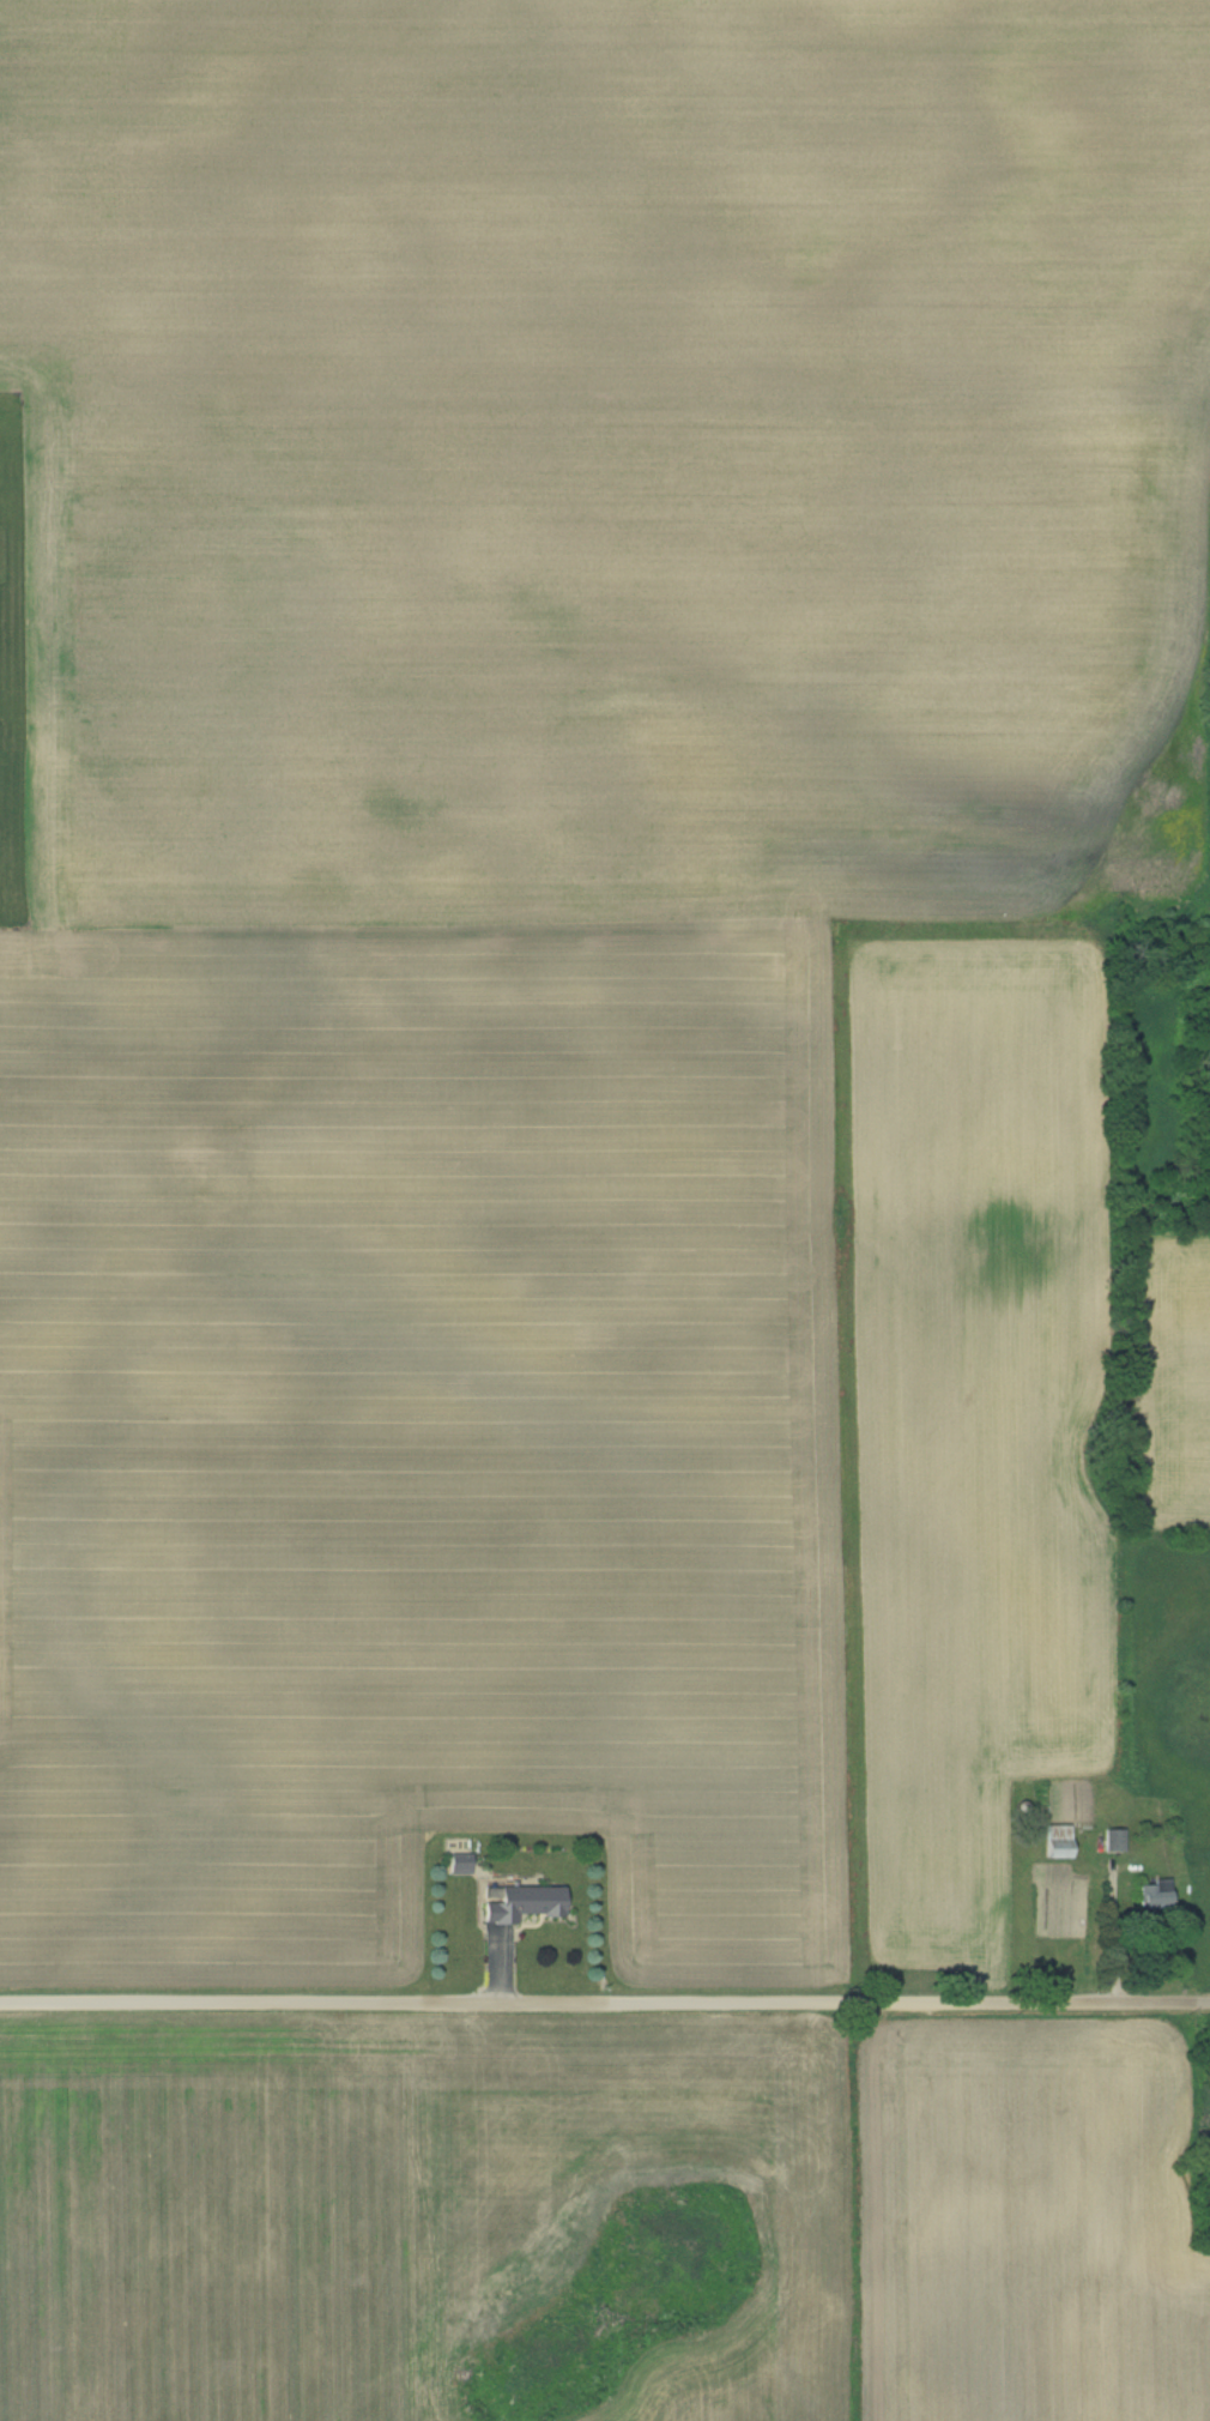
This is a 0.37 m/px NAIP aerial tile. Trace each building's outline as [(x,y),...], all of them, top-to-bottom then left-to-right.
[(1071,1858),(1071,1825),(1045,1825),(1045,1858),(1071,1858)] [(1105,1852),(1124,1852),(1124,1829),(1105,1829),(1105,1852)] [(1168,1908),(1168,1880),(1139,1880),(1139,1908),(1168,1908)] [(562,1915),(562,1887),(483,1886),(483,1923),(515,1923),(515,1915),(562,1915)]
